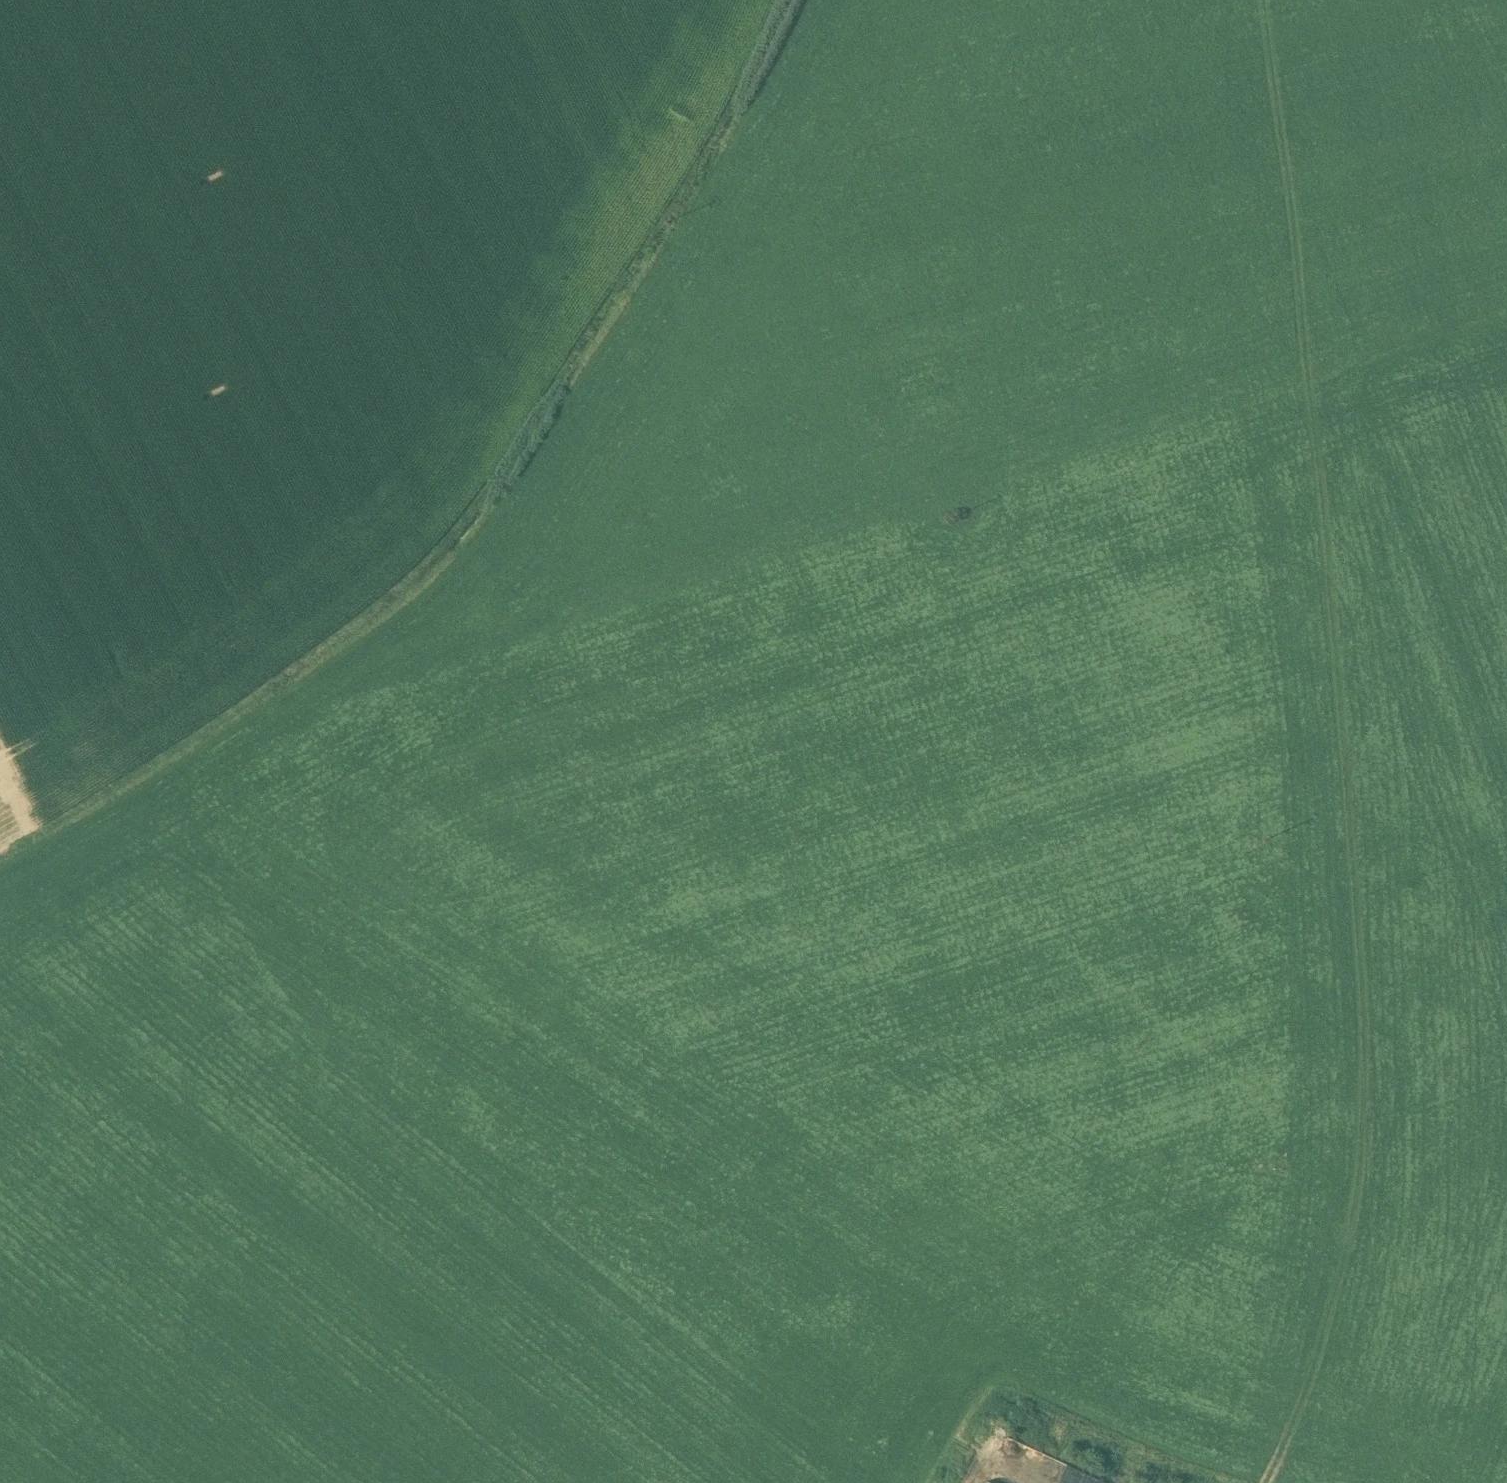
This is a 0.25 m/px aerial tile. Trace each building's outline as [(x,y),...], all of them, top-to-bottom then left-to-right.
[(1029,1450),(1019,1474),(1040,1482),(1110,1482),(1029,1450)]
